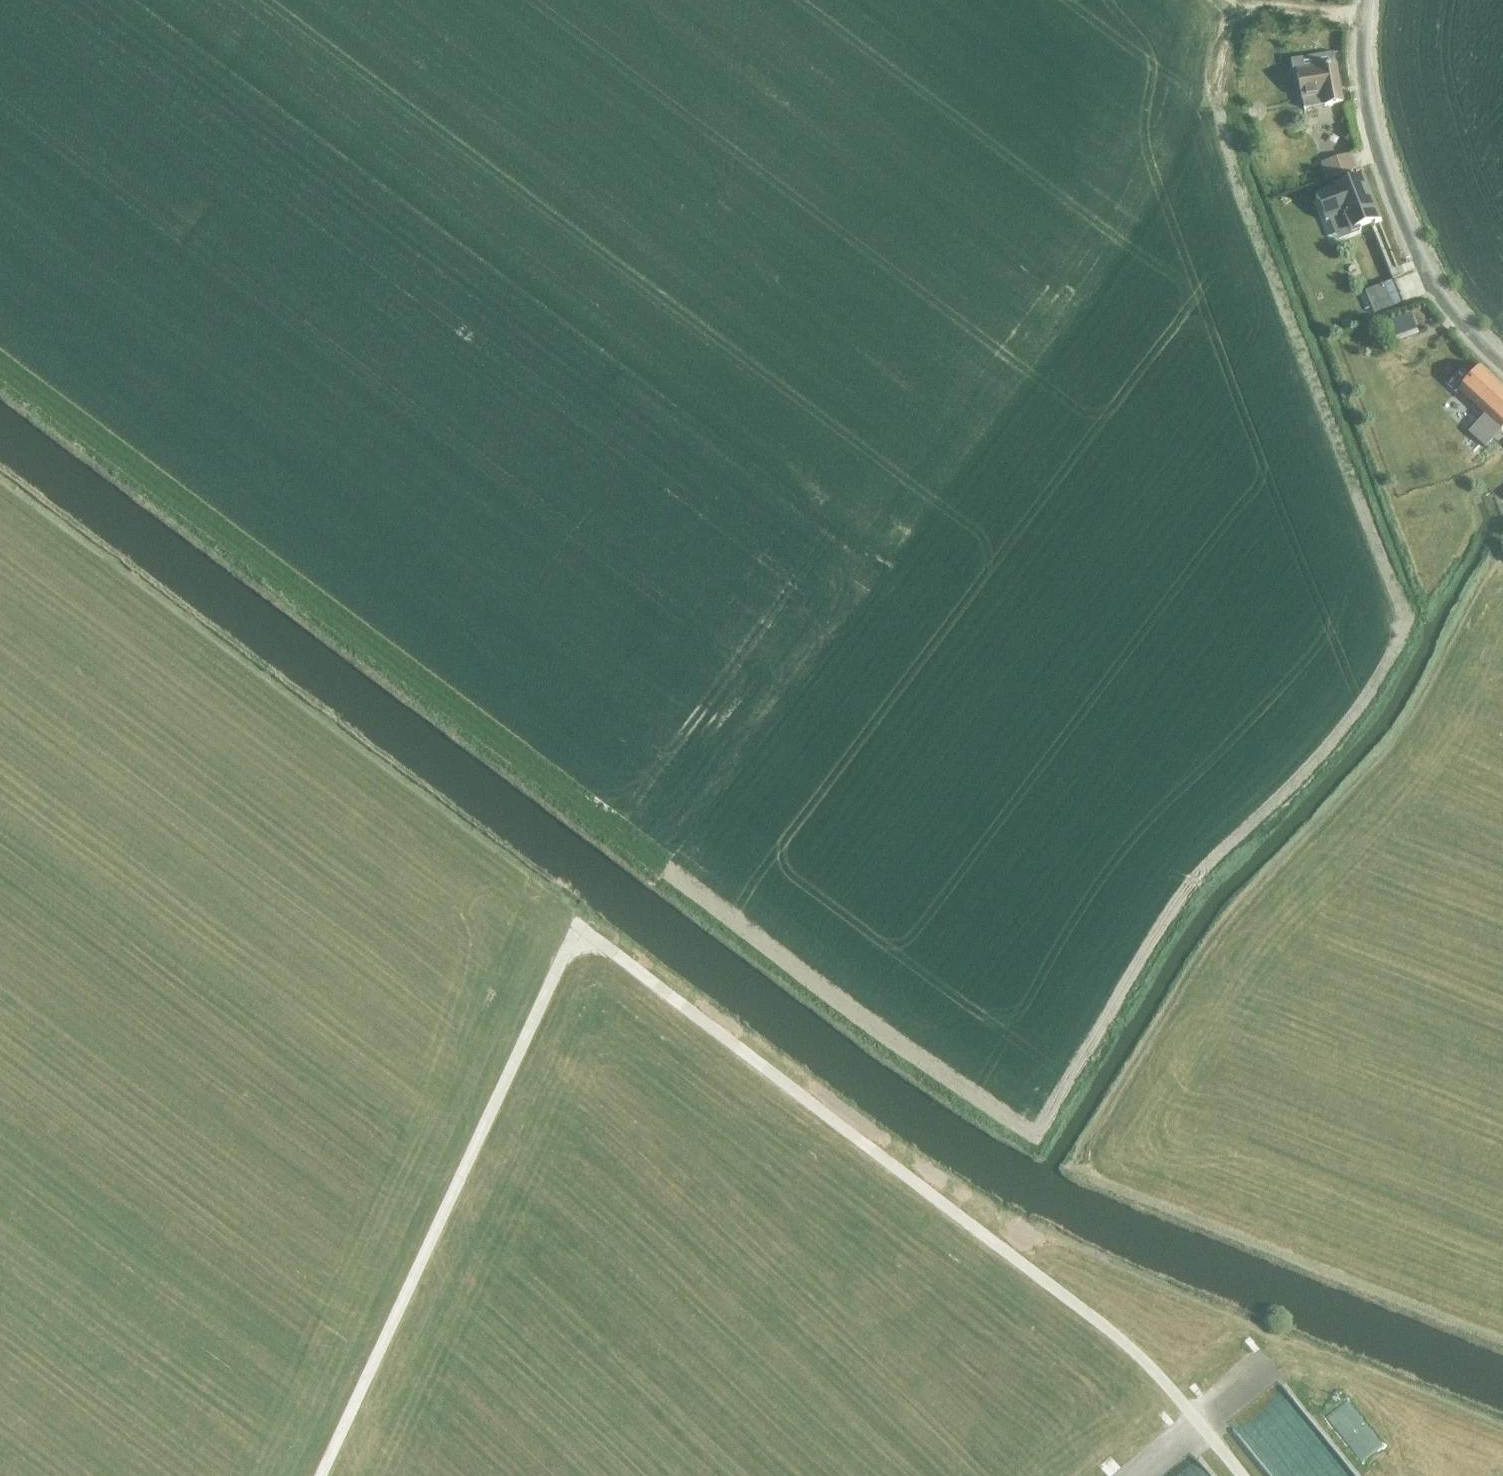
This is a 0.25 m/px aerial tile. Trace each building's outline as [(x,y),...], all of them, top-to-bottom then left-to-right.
[(1314,56),(1291,61),(1293,72),(1296,72),(1303,110),(1343,103),(1341,93),(1340,88),(1336,65),(1335,65),(1333,53),(1314,56)] [(1325,180),(1341,174),(1356,169),(1351,154),(1320,164),(1325,180)] [(1317,196),(1315,197),(1316,200),(1318,199),(1326,220),(1324,221),(1325,223),(1329,221),(1344,215),(1350,233),(1359,230),(1380,221),(1363,176),(1329,190),(1330,192),(1317,196)] [(1409,314),(1387,322),(1395,342),(1417,334),(1409,314)] [(1458,391),(1484,416),(1469,432),(1468,433),(1485,449),(1502,429),(1502,389),(1480,368),(1458,391)]
